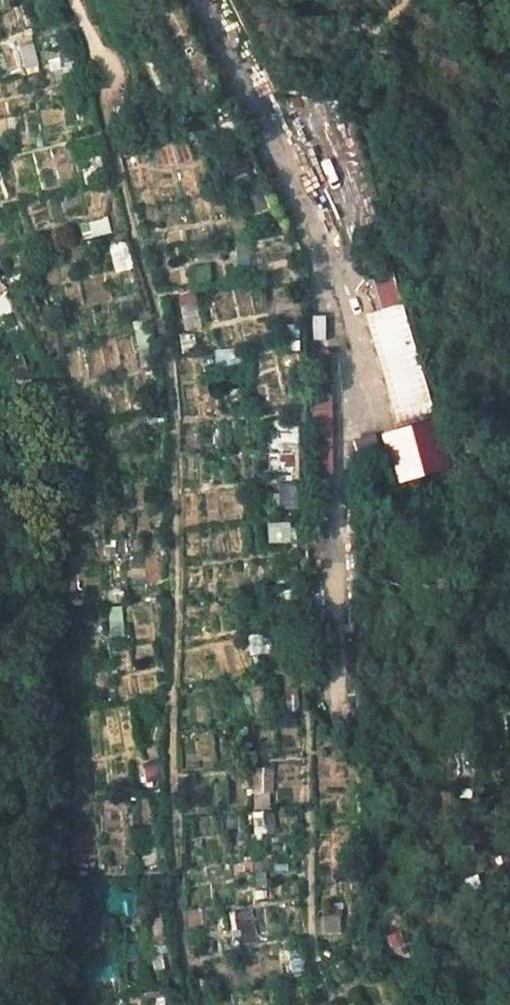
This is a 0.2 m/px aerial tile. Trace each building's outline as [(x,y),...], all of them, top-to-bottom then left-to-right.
[(435,411),(403,303),(367,314),(399,421),(435,411)] [(326,395),(326,352),(309,353),(310,396),(326,395)] [(330,489),(328,398),(309,398),(310,490),(330,489)] [(383,431),(393,482),(449,471),(439,421),(383,431)] [(358,454),(379,449),(375,434),(354,440),(358,454)]
